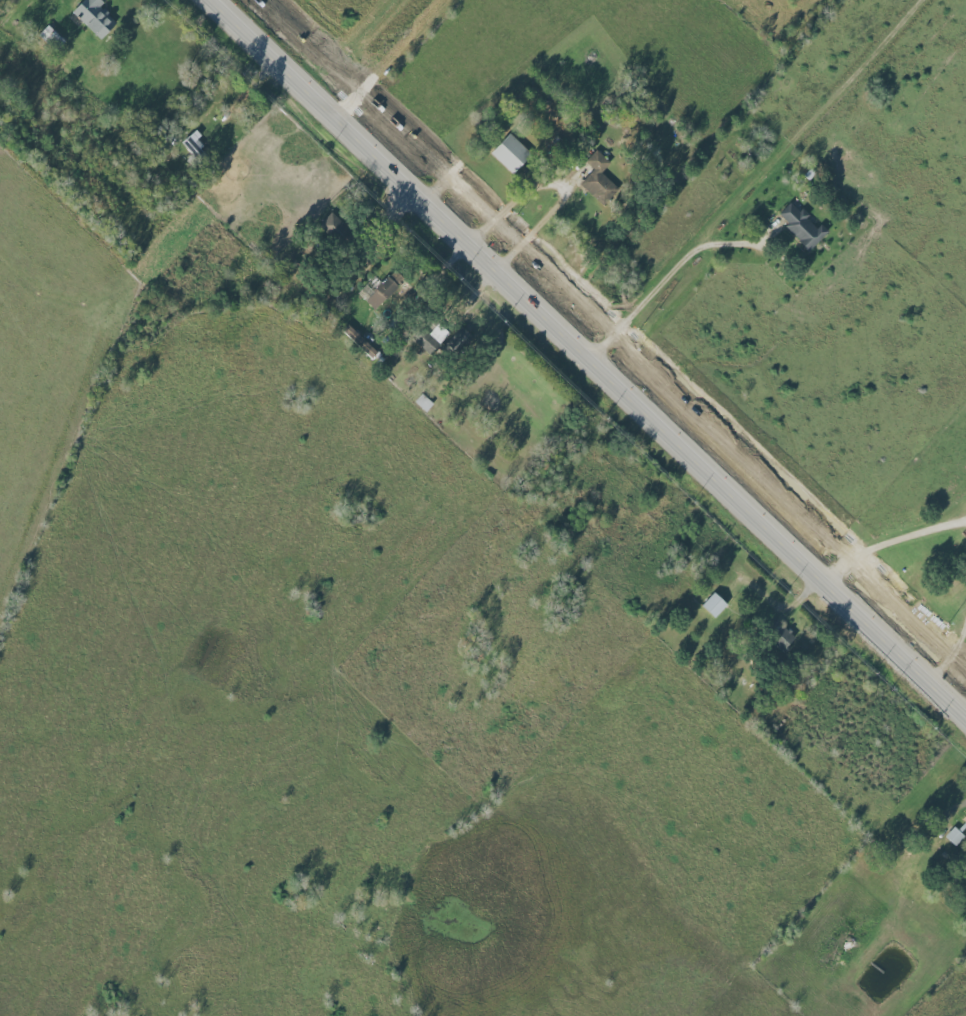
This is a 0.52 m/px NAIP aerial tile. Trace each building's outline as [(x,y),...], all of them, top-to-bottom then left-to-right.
[(104,3),(101,0),(84,0),(72,13),(101,40),(117,23),(100,7),(104,3)] [(182,142),(196,158),(204,151),(196,141),(202,136),(196,130),(182,142)] [(491,153),(513,174),(532,154),(510,133),(491,153)] [(601,173),(610,163),(596,150),(586,161),(594,169),(580,185),(603,206),(619,189),(601,173)] [(818,228),(801,210),(799,212),(791,203),(777,216),(810,251),(829,233),(821,225),(818,228)] [(318,226),(334,241),(347,227),(332,212),(318,226)] [(405,281),(396,271),(368,296),(378,306),(405,281)] [(377,353),(348,325),(342,331),(371,359),(377,353)] [(429,334),(439,343),(447,333),(437,325),(429,334)] [(438,344),(424,330),(414,341),(427,354),(438,344)] [(715,618),(727,605),(714,593),(702,606),(715,618)] [(795,639),(785,627),(770,640),(781,652),(795,639)] [(945,836),(955,846),(964,836),(955,827),(945,836)]
